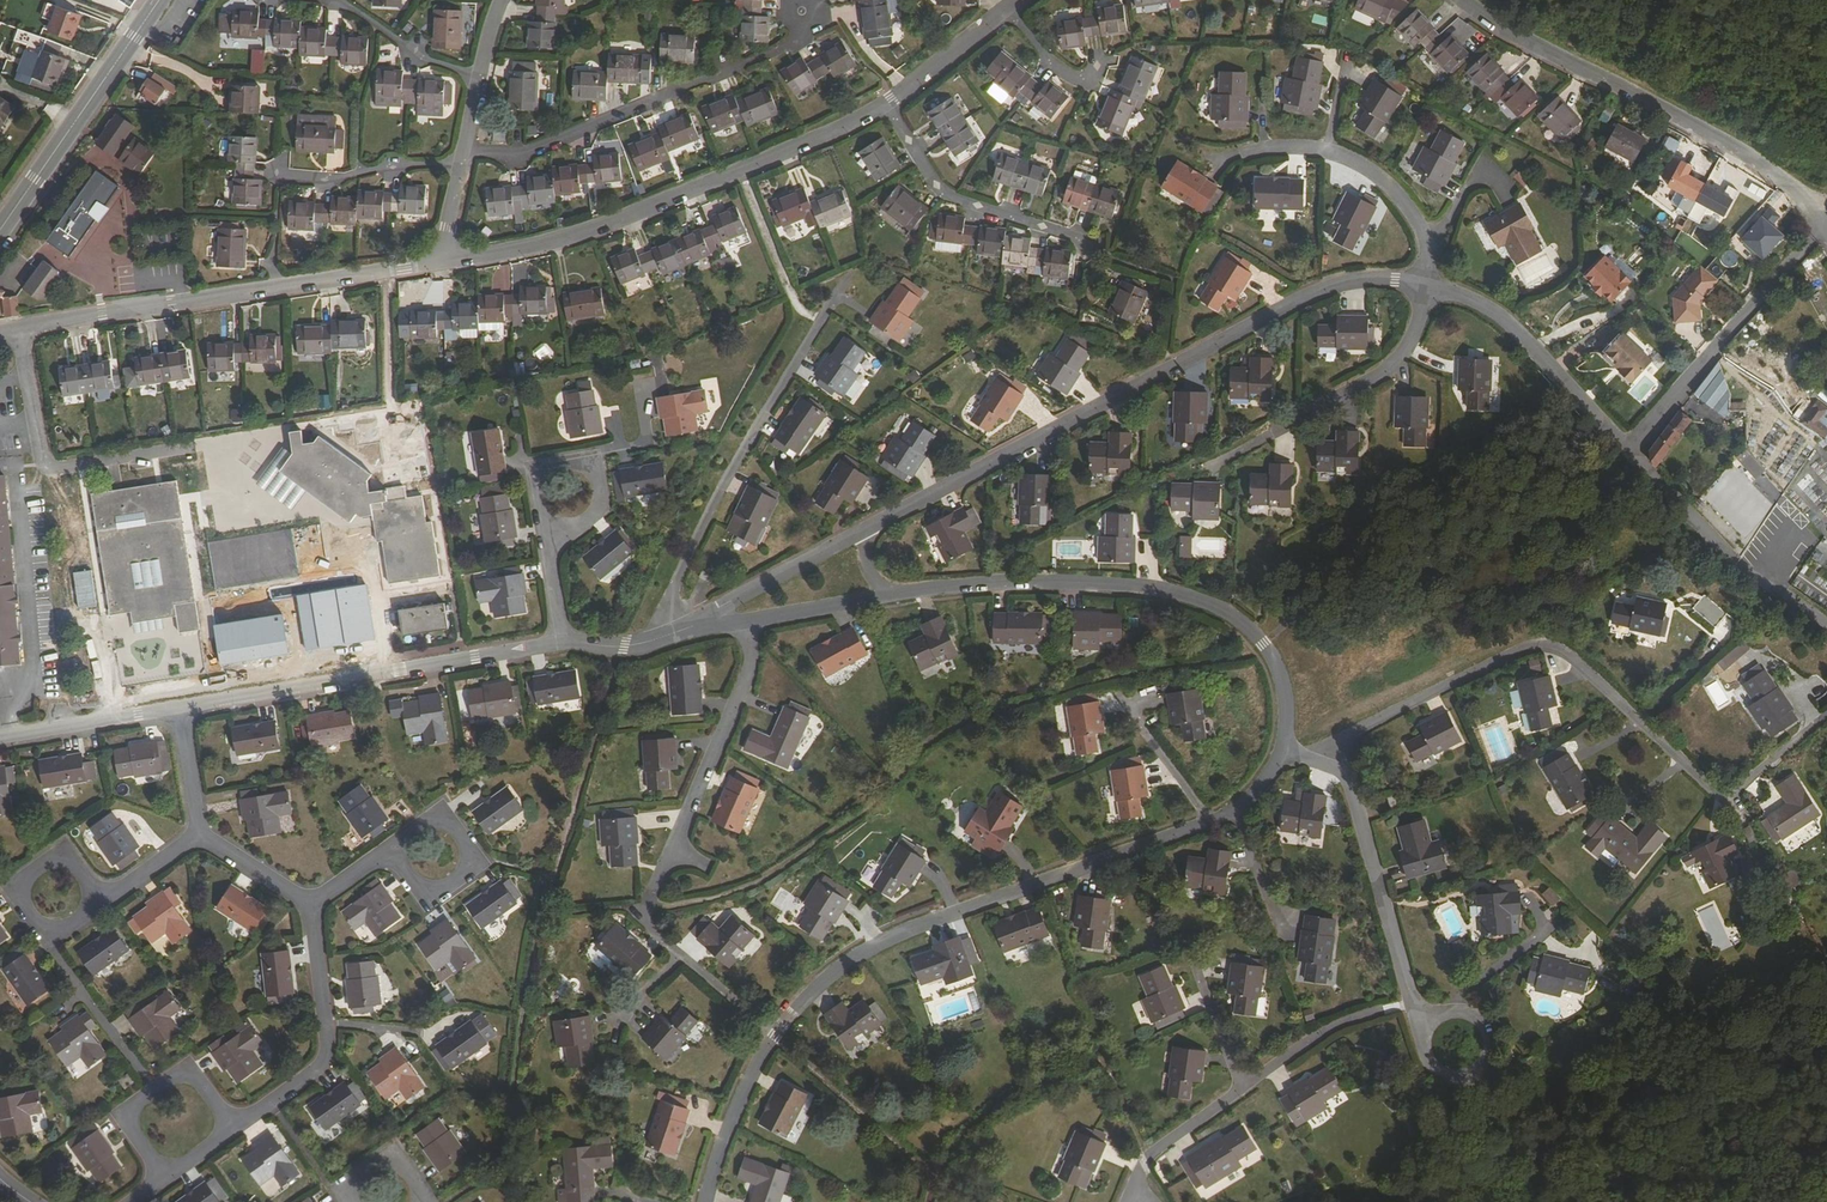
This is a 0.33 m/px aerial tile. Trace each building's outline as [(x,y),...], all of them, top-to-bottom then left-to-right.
[(131,10),(139,0),(117,0),(131,10)] [(554,15),(555,7),(563,7),(564,0),(537,0),(537,6),(539,6),(538,15),(554,15)] [(763,0),(736,0),(745,1),(745,8),(761,9),(761,1),(763,1),(763,0)] [(861,1),(866,40),(871,40),(872,47),(886,45),(885,38),(892,37),(887,0),(871,0),(861,1)] [(1399,0),(1359,0),(1355,9),(1386,23),(1388,18),(1393,20),(1408,4),(1399,0)] [(53,23),(49,33),(72,41),(81,17),(49,5),(44,19),(53,23)] [(1123,5),(1098,9),(1100,17),(1092,18),(1094,35),(1102,34),(1102,36),(1127,32),(1123,5)] [(761,18),(761,9),(745,8),(745,17),(742,17),(741,42),(768,43),(769,18),(761,18)] [(220,36),(232,36),(233,10),(229,10),(229,14),(221,13),(220,36)] [(266,38),(266,20),(259,20),(259,11),(233,10),(232,36),(232,39),(258,40),(258,38),(266,38)] [(435,11),(433,49),(460,50),(462,12),(435,11)] [(1439,37),(1433,31),(1435,29),(1417,11),(1397,29),(1415,48),(1421,42),(1426,48),(1439,37)] [(554,24),(554,15),(538,15),(538,23),(529,22),(528,48),(555,49),(556,24),(554,24)] [(1082,18),(1058,22),(1062,50),(1087,46),(1085,36),(1094,35),(1092,18),(1083,20),(1082,18)] [(300,48),(301,28),(301,21),(286,20),(272,20),(266,20),(266,38),(274,38),(274,47),(300,48)] [(332,56),(333,38),(327,38),(327,29),(301,28),(300,48),(300,56),(325,57),(325,56),(332,56)] [(695,37),(663,35),(661,62),(694,63),(695,37)] [(1451,72),(1455,76),(1468,64),(1463,60),(1468,55),(1451,36),(1445,42),(1439,37),(1426,48),(1432,54),(1431,56),(1448,74),(1451,72)] [(342,37),(342,38),(333,38),(332,56),(341,56),(341,64),(367,65),(368,38),(342,37)] [(814,62),(824,76),(831,72),(836,79),(857,66),(842,43),(821,57),(821,58),(814,62)] [(265,50),(251,49),(250,73),(264,73),(265,50)] [(43,52),(33,79),(55,87),(65,60),(43,52)] [(1504,73),(1487,55),(1467,73),(1484,92),(1491,86),(1496,92),(1508,80),(1503,75),(1504,73)] [(642,57),(609,56),(608,74),(608,82),(641,84),(641,85),(650,85),(651,57),(642,56),(642,57)] [(1133,57),(1119,92),(1136,100),(1143,102),(1158,67),(1133,57)] [(816,81),(824,76),(814,62),(808,66),(803,59),(781,73),(796,96),(817,82),(816,81)] [(1037,83),(1030,78),(1031,76),(1012,60),(994,82),(1014,98),(1020,91),(1026,96),(1037,83)] [(1286,80),(1281,104),(1318,111),(1322,86),(1320,86),(1324,65),(1299,60),(1295,81),(1286,80)] [(402,103),(409,103),(410,80),(403,80),(403,71),(378,71),(377,98),(402,99),(402,103)] [(510,72),(509,109),(536,111),(538,74),(510,72)] [(166,90),(171,83),(157,73),(151,81),(166,90)] [(573,100),(607,101),(608,82),(608,74),(574,73),(573,100)] [(1212,96),(1211,120),(1248,121),(1249,96),(1246,96),(1247,75),(1222,74),(1222,96),(1212,96)] [(141,96),(155,105),(166,90),(151,81),(149,79),(141,91),(143,93),(141,96)] [(410,80),(409,103),(418,104),(418,107),(442,108),(442,103),(450,104),(451,83),(444,83),(444,80),(419,79),(419,81),(410,80)] [(1539,99),(1521,81),(1515,87),(1508,80),(1496,92),(1502,98),(1501,99),(1518,118),(1521,115),(1524,118),(1537,107),(1534,103),(1539,99)] [(1032,103),(1052,119),(1069,97),(1049,81),(1043,88),(1037,83),(1026,96),(1032,101),(1032,103)] [(1388,91),(1376,82),(1359,107),(1367,113),(1357,129),(1373,139),(1383,123),(1386,125),(1400,103),(1387,94),(1388,91)] [(231,88),(231,113),(259,114),(260,89),(231,88)] [(769,89),(737,102),(745,120),(748,127),(779,114),(769,89)] [(1119,92),(1111,89),(1097,125),(1122,135),(1136,100),(1119,92)] [(713,134),(745,120),(737,102),(735,96),(703,109),(713,134)] [(1582,122),(1558,97),(1538,116),(1562,141),(1582,122)] [(0,100),(0,128),(13,109),(0,100)] [(928,114),(942,136),(964,122),(951,100),(928,114)] [(116,114),(96,144),(113,156),(119,148),(125,153),(119,161),(139,175),(155,152),(135,138),(131,143),(125,139),(133,127),(116,114)] [(660,133),(668,152),(700,139),(689,114),(658,128),(660,133)] [(956,157),(978,142),(964,122),(942,136),(956,157)] [(335,126),(297,124),(296,151),(334,153),(335,126)] [(1605,150),(1634,167),(1647,144),(1619,127),(1605,150)] [(508,131),(494,130),(493,143),(507,143),(508,131)] [(670,159),(668,152),(660,133),(629,146),(640,172),(670,159)] [(1413,170),(1445,187),(1454,170),(1452,169),(1454,164),(1465,145),(1442,133),(1431,152),(1429,157),(1422,153),(1413,170)] [(236,171),(254,172),(254,164),(256,164),(257,138),(229,137),(228,163),(236,163),(236,171)] [(1671,138),(1666,148),(1675,154),(1681,144),(1671,138)] [(900,167),(882,139),(860,153),(878,182),(900,167)] [(1431,152),(1425,148),(1422,153),(1429,157),(1431,152)] [(585,166),(587,183),(596,182),(597,184),(621,181),(619,154),(593,157),(594,165),(585,166)] [(994,181),(1017,189),(1026,163),(1002,155),(994,181)] [(1663,178),(1671,182),(1681,164),(1673,159),(1663,178)] [(1677,211),(1688,217),(1706,185),(1688,175),(1693,166),(1683,160),(1681,164),(1671,182),(1669,187),(1661,183),(1651,202),(1673,213),(1677,211)] [(1042,197),(1050,171),(1026,163),(1017,189),(1042,197)] [(1163,188),(1202,213),(1217,189),(1178,164),(1163,188)] [(552,168),(552,176),(554,195),(580,193),(580,184),(587,183),(585,166),(578,167),(578,166),(552,168)] [(253,180),(254,172),(236,171),(235,179),(233,179),(232,205),(260,206),(261,180),(253,180)] [(64,257),(116,184),(98,172),(46,245),(64,257)] [(554,195),(552,176),(527,178),(528,187),(519,187),(522,211),(530,210),(530,206),(555,203),(554,195)] [(1064,204),(1087,211),(1096,185),(1073,177),(1064,204)] [(1303,211),(1303,182),(1256,181),(1256,210),(1303,211)] [(1688,217),(1699,223),(1707,208),(1724,217),(1737,191),(1729,186),(1728,187),(1721,183),(1717,191),(1706,185),(1688,217)] [(116,184),(64,257),(68,260),(120,187),(116,184)] [(1111,219),(1120,193),(1096,185),(1087,211),(1111,219)] [(400,186),(400,194),(391,194),(390,212),(399,212),(400,214),(424,214),(426,187),(400,186)] [(514,214),(514,211),(522,211),(519,187),(512,188),(511,187),(487,190),(490,217),(514,214)] [(928,211),(899,187),(882,208),(912,231),(928,211)] [(815,214),(811,205),(804,189),(773,203),(784,227),(815,214)] [(358,191),(358,198),(357,219),(382,220),(382,211),(390,212),(391,194),(383,194),(383,192),(358,191)] [(852,216),(842,191),(811,205),(815,214),(821,229),(852,216)] [(1335,222),(1343,225),(1335,242),(1354,252),(1362,235),(1363,236),(1375,211),(1374,211),(1378,204),(1370,200),(1367,207),(1361,204),(1362,202),(1348,195),(1335,222)] [(356,226),(357,219),(358,198),(331,197),(331,205),(323,205),(322,223),(329,223),(329,225),(356,226)] [(1362,202),(1361,204),(1367,207),(1370,200),(1364,197),(1362,202)] [(315,204),(289,203),(288,231),(313,231),(314,223),(322,223),(323,205),(315,205),(315,204)] [(1533,231),(1519,206),(1485,225),(1499,250),(1505,246),(1517,268),(1541,254),(1529,233),(1533,231)] [(1771,207),(1743,240),(1764,258),(1784,235),(1772,225),(1780,215),(1771,207)] [(708,229),(715,245),(722,241),(723,242),(746,233),(736,208),(712,218),(716,226),(708,229)] [(966,219),(940,216),(940,218),(939,223),(938,237),(937,243),(962,246),(963,244),(970,245),(972,228),(965,227),(966,219)] [(1676,228),(1681,231),(1686,221),(1681,218),(1676,228)] [(930,236),(938,237),(939,223),(931,222),(930,236)] [(978,246),(977,254),(1003,258),(1006,237),(1006,231),(980,228),(980,229),(972,228),(970,245),(978,246)] [(218,229),(216,268),(243,268),(245,230),(218,229)] [(710,255),(707,248),(715,245),(708,229),(700,232),(700,230),(676,240),(687,265),(710,255)] [(1031,241),(1006,237),(1003,258),(1003,264),(1028,267),(1028,266),(1036,267),(1038,250),(1030,249),(1031,241)] [(659,267),(663,275),(687,265),(676,240),(652,250),(653,251),(645,255),(652,271),(659,267)] [(1038,250),(1036,267),(1044,268),(1043,276),(1070,280),(1073,253),(1046,249),(1046,251),(1038,250)] [(643,274),(652,271),(645,255),(638,258),(634,250),(611,260),(622,284),(644,275),(643,274)] [(1736,262),(1737,252),(1727,251),(1726,261),(1736,262)] [(1210,284),(1200,300),(1218,311),(1228,296),(1236,301),(1252,275),(1248,272),(1239,267),(1241,262),(1232,257),(1228,263),(1224,260),(1223,260),(1208,283),(1210,284)] [(1585,278),(1612,304),(1633,283),(1606,257),(1585,278)] [(31,265),(16,285),(37,300),(47,299),(59,281),(58,272),(42,261),(37,269),(31,265)] [(1239,267),(1248,272),(1251,266),(1242,261),(1241,262),(1239,267)] [(512,268),(494,266),(492,287),(510,289),(512,268)] [(1702,321),(1701,302),(1719,281),(1701,266),(1674,298),(1676,323),(1702,321)] [(909,291),(912,286),(901,279),(897,284),(909,291)] [(1123,282),(1110,313),(1134,324),(1147,293),(1123,282)] [(907,315),(919,298),(922,293),(912,286),(909,291),(897,284),(886,301),(883,299),(869,320),(900,341),(914,320),(907,315)] [(512,297),(513,314),(521,314),(521,315),(545,315),(545,287),(521,287),(521,297),(512,297)] [(600,288),(563,295),(567,321),(604,315),(600,288)] [(479,296),(479,303),(479,323),(504,323),(504,314),(513,314),(512,297),(504,297),(504,295),(479,296)] [(4,301),(6,319),(20,316),(18,297),(6,298),(4,301)] [(479,323),(479,303),(452,304),(452,312),(444,313),(444,330),(445,340),(453,340),(453,330),(460,330),(460,336),(463,339),(477,339),(477,330),(479,330),(479,323)] [(436,311),(411,312),(412,339),(437,339),(437,330),(444,330),(444,313),(436,313),(436,311)] [(1337,348),(1337,349),(1365,350),(1365,343),(1371,343),(1371,329),(1368,329),(1368,318),(1338,317),(1338,327),(1319,326),(1319,347),(1337,348)] [(331,326),(332,349),(365,348),(365,320),(331,321),(331,326)] [(298,354),(332,353),(332,349),(331,326),(298,327),(298,354)] [(1080,368),(1090,350),(1087,348),(1079,344),(1082,339),(1074,334),(1071,339),(1068,337),(1057,355),(1050,350),(1037,372),(1069,391),(1082,369),(1080,368)] [(1091,340),(1084,335),(1082,339),(1079,344),(1087,348),(1091,340)] [(250,336),(250,345),(240,345),(241,362),(251,362),(250,363),(276,363),(276,336),(250,336)] [(828,351),(814,372),(820,377),(824,380),(819,386),(830,393),(835,387),(845,394),(859,372),(852,367),(863,350),(842,336),(830,353),(828,351)] [(1621,373),(1620,374),(1631,384),(1632,383),(1633,384),(1653,363),(1623,336),(1603,357),(1621,373)] [(234,362),(241,362),(240,345),(234,345),(234,344),(209,344),(209,372),(234,371),(234,362)] [(190,378),(186,352),(161,355),(164,382),(190,378)] [(139,386),(164,382),(161,355),(135,359),(139,386)] [(1250,399),(1250,401),(1271,402),(1272,360),(1251,359),(1251,375),(1233,374),(1232,399),(1250,399)] [(1460,359),(1460,390),(1469,390),(1468,409),(1489,409),(1489,390),(1491,390),(1491,363),(1475,363),(1476,359),(1460,359)] [(114,389),(110,363),(84,366),(88,393),(114,389)] [(1719,363),(1693,395),(1719,413),(1731,396),(1719,363)] [(64,397),(88,393),(84,366),(60,370),(64,397)] [(999,383),(1005,375),(1001,372),(996,380),(999,383)] [(1000,416),(1008,421),(1024,395),(1023,394),(1011,387),(1015,381),(1005,375),(999,383),(996,380),(981,404),(982,405),(972,420),(990,431),(1000,416)] [(820,377),(816,383),(819,386),(824,380),(820,377)] [(1015,381),(1011,387),(1023,394),(1027,388),(1015,381)] [(603,434),(599,407),(595,408),(593,393),(568,397),(570,411),(567,412),(571,440),(603,434)] [(695,432),(693,416),(706,414),(702,394),(656,400),(660,421),(664,421),(666,436),(695,432)] [(1192,394),(1192,396),(1176,396),(1175,424),(1177,424),(1176,442),(1197,443),(1198,425),(1207,425),(1208,394),(1192,394)] [(776,437),(777,438),(781,440),(779,443),(780,443),(777,447),(786,453),(791,447),(799,453),(826,415),(803,399),(776,437)] [(1395,399),(1394,428),(1405,428),(1405,447),(1422,447),(1423,429),(1427,429),(1427,400),(1395,399)] [(1818,402),(1802,423),(1824,438),(1826,433),(1826,425),(1821,421),(1826,412),(1826,409),(1818,402)] [(1652,464),(1656,467),(1691,421),(1679,412),(1649,450),(1652,464)] [(880,454),(884,456),(890,459),(885,466),(899,475),(903,468),(907,470),(911,473),(925,452),(923,450),(934,433),(912,419),(901,437),(894,432),(880,454)] [(407,499),(405,486),(386,489),(370,491),(369,483),(375,474),(323,436),(317,445),(308,446),(305,430),(293,432),(296,454),(284,471),(310,490),(354,522),(360,513),(364,517),(374,515),(378,542),(383,541),(390,584),(441,576),(432,522),(427,522),(423,496),(407,499)] [(473,434),(479,477),(483,476),(484,483),(501,481),(500,474),(504,473),(498,431),(473,434)] [(1338,446),(1319,446),(1319,469),(1337,470),(1337,471),(1347,472),(1347,473),(1358,474),(1358,461),(1358,452),(1359,432),(1338,431),(1338,442),(1338,446)] [(1109,473),(1109,475),(1130,475),(1131,434),(1110,433),(1110,448),(1092,448),(1091,473),(1109,473)] [(310,490),(284,471),(296,454),(286,446),(259,482),(295,509),(310,490)] [(791,447),(786,453),(795,460),(799,453),(791,447)] [(1753,482),(1765,470),(1750,454),(1738,466),(1753,482)] [(884,456),(880,463),(885,466),(890,459),(884,456)] [(846,458),(842,464),(840,463),(825,486),(827,487),(817,503),(835,514),(844,498),(853,503),(869,477),(858,471),(854,471),(850,469),(854,463),(846,458)] [(854,463),(850,469),(854,471),(858,471),(861,467),(854,463)] [(1253,479),(1252,504),(1270,505),(1270,506),(1291,507),(1292,465),(1271,464),(1271,480),(1253,479)] [(661,465),(621,471),(624,497),(628,496),(629,503),(663,499),(662,491),(665,491),(661,465)] [(903,468),(899,475),(903,477),(907,470),(903,468)] [(1022,505),(1022,524),(1042,524),(1043,506),(1052,506),(1052,476),(1037,476),(1037,478),(1021,477),(1021,505),(1022,505)] [(0,477),(0,667),(18,665),(2,477),(0,477)] [(91,496),(113,618),(133,614),(135,625),(179,618),(182,634),(202,631),(177,482),(91,496)] [(756,491),(763,494),(766,489),(767,487),(760,483),(756,491)] [(480,495),(503,492),(502,485),(479,488),(480,495)] [(744,504),(738,516),(731,533),(755,545),(763,528),(765,529),(780,496),(766,489),(763,494),(756,491),(749,487),(742,503),(744,504)] [(1191,515),(1191,524),(1217,526),(1218,489),(1193,487),(1193,490),(1172,489),(1170,514),(1191,515)] [(481,516),(484,542),(500,540),(505,539),(506,547),(518,545),(512,511),(509,512),(507,497),(483,500),(485,516),(481,516)] [(742,503),(736,515),(738,516),(744,504),(742,503)] [(975,513),(969,516),(966,511),(964,508),(927,527),(937,547),(939,546),(947,562),(969,551),(961,534),(981,523),(975,513)] [(969,516),(975,513),(973,508),(966,511),(969,516)] [(1107,514),(1107,534),(1099,534),(1098,560),(1134,561),(1135,535),(1133,535),(1134,514),(1107,514)] [(600,580),(631,554),(615,533),(583,560),(600,580)] [(525,595),(522,576),(521,576),(518,577),(516,570),(505,572),(506,579),(476,583),(479,603),(491,601),(494,617),(524,612),(521,596),(525,595)] [(703,571),(700,578),(710,583),(714,576),(703,571)] [(1706,595),(1695,609),(1718,626),(1728,613),(1706,595)] [(1633,626),(1632,630),(1663,637),(1668,617),(1666,617),(1668,606),(1639,599),(1637,608),(1618,603),(1614,621),(1633,626)] [(401,611),(404,637),(449,630),(445,604),(401,611)] [(1122,641),(1122,616),(1100,615),(1100,613),(1075,613),(1075,648),(1100,649),(1100,640),(1122,641)] [(996,614),(995,643),(1042,643),(1042,615),(996,614)] [(937,667),(938,668),(957,659),(939,620),(919,630),(926,643),(909,651),(921,675),(937,667)] [(815,656),(829,683),(870,661),(856,634),(815,656)] [(1735,644),(1742,651),(1749,645),(1742,638),(1735,644)] [(1722,657),(1729,664),(1742,651),(1735,644),(1722,657)] [(1722,657),(1718,660),(1725,667),(1729,664),(1722,657)] [(670,668),(673,714),(702,712),(698,666),(670,668)] [(1755,669),(1759,675),(1763,672),(1759,666),(1755,669)] [(1745,675),(1750,682),(1747,684),(1744,686),(1756,703),(1749,708),(1763,728),(1766,726),(1770,724),(1777,734),(1797,720),(1790,710),(1792,708),(1779,688),(1776,690),(1764,672),(1763,672),(1759,675),(1755,669),(1745,675)] [(540,703),(581,697),(580,690),(587,689),(585,677),(578,678),(577,672),(577,670),(536,677),(540,703)] [(1520,686),(1526,712),(1531,711),(1534,730),(1551,726),(1547,708),(1557,705),(1550,675),(1534,679),(1535,682),(1520,686)] [(490,716),(517,711),(516,706),(515,702),(522,701),(520,689),(514,690),(513,685),(512,681),(486,685),(486,687),(472,690),(475,715),(490,713),(490,716)] [(1497,690),(1501,709),(1511,707),(1507,688),(1497,690)] [(580,690),(581,697),(588,695),(587,689),(580,690)] [(1182,723),(1185,741),(1206,738),(1203,720),(1204,718),(1200,692),(1184,694),(1184,692),(1168,694),(1173,724),(1182,723)] [(396,716),(407,714),(411,733),(428,730),(432,729),(434,743),(448,740),(441,693),(421,696),(422,700),(405,703),(404,699),(393,701),(396,716)] [(1092,694),(1083,695),(1084,699),(1084,704),(1093,703),(1092,694)] [(1093,703),(1084,704),(1084,699),(1075,700),(1076,708),(1068,709),(1072,736),(1074,736),(1076,755),(1097,752),(1094,733),(1103,732),(1099,702),(1093,703)] [(785,707),(772,738),(754,730),(745,749),(788,768),(810,718),(785,707)] [(338,710),(310,715),(312,723),(313,729),(307,730),(308,739),(314,738),(315,747),(343,742),(342,739),(357,737),(353,710),(338,713),(338,710)] [(1421,725),(1425,734),(1408,742),(1417,761),(1434,752),(1435,754),(1460,742),(1453,727),(1455,726),(1448,712),(1421,725)] [(237,727),(242,754),(282,747),(277,721),(237,727)] [(1770,724),(1766,726),(1773,736),(1777,734),(1770,724)] [(663,734),(652,735),(652,740),(653,742),(660,742),(660,739),(663,739),(663,734)] [(652,740),(652,735),(645,736),(646,743),(644,743),(646,771),(648,771),(649,790),(670,788),(668,769),(678,769),(675,738),(663,739),(660,739),(660,742),(653,742),(652,740)] [(167,753),(165,742),(158,743),(159,754),(167,753)] [(162,769),(169,768),(167,753),(159,754),(158,743),(131,747),(131,751),(118,753),(122,778),(135,776),(136,779),(163,775),(163,774),(162,769)] [(1555,752),(1559,759),(1570,754),(1566,747),(1555,752)] [(1544,768),(1567,809),(1571,807),(1590,795),(1593,794),(1570,754),(1559,759),(1555,752),(1545,758),(1548,765),(1544,768)] [(42,762),(46,788),(87,782),(82,755),(42,762)] [(1540,761),(1544,768),(1548,765),(1545,758),(1540,761)] [(97,777),(95,765),(87,767),(90,779),(97,777)] [(1141,815),(1138,797),(1147,795),(1142,765),(1127,767),(1128,770),(1112,773),(1116,800),(1118,800),(1121,818),(1141,815)] [(7,774),(6,768),(0,769),(0,816),(13,815),(9,785),(17,784),(16,773),(7,774)] [(1768,817),(1782,840),(1820,816),(1795,777),(1778,788),(1788,805),(1768,817)] [(732,779),(713,821),(740,832),(758,790),(732,779)] [(383,831),(380,826),(384,823),(389,820),(374,797),(372,798),(364,785),(341,801),(349,814),(346,816),(362,839),(371,832),(375,837),(383,831)] [(474,812),(489,834),(523,809),(509,788),(474,812)] [(1320,837),(1327,796),(1308,793),(1308,789),(1301,788),(1298,802),(1305,803),(1304,808),(1286,805),(1282,830),(1300,833),(1300,834),(1320,837)] [(999,852),(1013,829),(1009,827),(1022,806),(1000,792),(987,813),(980,808),(965,831),(999,852)] [(245,839),(251,837),(251,840),(282,835),(279,817),(294,814),(291,793),(245,800),(249,823),(242,824),(245,839)] [(1571,807),(1573,812),(1594,801),(1590,795),(1571,807)] [(1605,827),(1612,818),(1605,812),(1597,821),(1605,827)] [(132,854),(137,851),(141,848),(125,825),(122,827),(113,815),(93,829),(101,842),(98,844),(114,866),(117,864),(121,861),(126,868),(137,860),(132,854)] [(601,821),(603,845),(611,844),(613,867),(639,865),(637,842),(638,842),(637,818),(601,821)] [(1598,835),(1585,850),(1596,860),(1606,847),(1638,873),(1666,837),(1651,824),(1638,840),(1612,818),(1605,827),(1597,821),(1591,829),(1598,835)] [(1399,827),(1405,851),(1401,852),(1409,878),(1447,867),(1439,841),(1432,844),(1425,820),(1399,827)] [(1702,872),(1710,888),(1732,877),(1724,861),(1738,854),(1728,835),(1691,854),(1701,873),(1702,872)] [(898,846),(884,870),(885,871),(875,887),(893,898),(903,882),(910,887),(925,863),(926,861),(914,853),(912,855),(898,846)] [(1204,891),(1225,894),(1231,853),(1210,850),(1208,865),(1190,862),(1186,887),(1204,889),(1204,891)] [(132,854),(137,860),(141,857),(137,851),(132,854)] [(117,864),(122,870),(126,868),(121,861),(117,864)] [(363,886),(367,893),(341,911),(353,929),(365,921),(374,934),(399,916),(390,903),(393,901),(380,884),(379,885),(375,878),(363,886)] [(467,905),(482,927),(517,903),(502,881),(467,905)] [(819,883),(805,904),(812,908),(801,927),(822,941),(834,922),(835,923),(849,902),(819,883)] [(215,907),(249,930),(250,928),(253,924),(261,928),(267,917),(261,913),(264,909),(264,908),(230,885),(215,907)] [(1550,887),(1541,893),(1550,907),(1560,900),(1550,887)] [(173,943),(191,930),(176,910),(174,907),(181,902),(173,890),(166,895),(164,892),(147,904),(150,907),(129,922),(135,932),(142,927),(144,929),(152,942),(166,932),(173,943)] [(1478,895),(1480,916),(1481,916),(1482,934),(1507,933),(1505,914),(1521,913),(1519,892),(1478,895)] [(1085,927),(1082,945),(1103,948),(1106,930),(1107,930),(1111,903),(1095,900),(1095,898),(1080,895),(1075,926),(1085,927)] [(261,913),(267,917),(270,913),(264,909),(261,913)] [(995,925),(1004,952),(1049,936),(1039,909),(995,925)] [(433,934),(418,945),(436,969),(450,959),(459,971),(475,959),(447,919),(430,930),(433,934)] [(742,950),(754,936),(744,926),(736,919),(724,933),(712,923),(698,939),(730,967),(744,951),(742,950)] [(258,933),(261,928),(253,924),(250,928),(258,933)] [(745,924),(744,926),(754,936),(756,934),(745,924)] [(616,925),(597,946),(632,977),(651,956),(616,925)] [(78,953),(93,974),(129,949),(113,928),(78,953)] [(1308,961),(1306,979),(1326,982),(1329,964),(1330,964),(1334,937),(1318,934),(1318,932),(1303,930),(1298,960),(1308,961)] [(937,951),(914,959),(921,982),(946,973),(950,984),(973,976),(969,965),(967,959),(963,945),(962,943),(960,938),(944,943),(946,948),(937,951)] [(971,943),(963,945),(967,959),(975,957),(971,943)] [(21,957),(17,950),(5,959),(9,965),(21,957)] [(260,953),(264,995),(289,993),(285,951),(260,953)] [(24,955),(21,957),(9,965),(5,968),(3,969),(27,1003),(49,988),(25,954),(24,955)] [(1583,994),(1589,969),(1569,964),(1570,961),(1546,956),(1536,991),(1561,997),(1562,989),(1583,994)] [(1231,993),(1238,994),(1236,1013),(1253,1015),(1255,996),(1257,996),(1261,997),(1264,969),(1263,969),(1257,968),(1258,961),(1250,960),(1250,958),(1241,957),(1240,964),(1234,963),(1233,963),(1231,979),(1233,979),(1231,993)] [(0,961),(5,968),(9,965),(5,959),(0,961)] [(369,1003),(374,1003),(379,1002),(376,976),(374,976),(373,961),(347,964),(349,979),(346,979),(349,1006),(353,1005),(357,1005),(358,1010),(370,1009),(369,1003)] [(1147,1003),(1154,1020),(1177,1010),(1169,993),(1183,987),(1174,968),(1136,984),(1145,1004),(1147,1003)] [(946,973),(921,982),(922,984),(945,976),(948,984),(950,984),(946,973)] [(154,1047),(178,1030),(168,1016),(179,1008),(168,992),(144,1009),(141,1004),(127,1014),(130,1019),(141,1035),(144,1033),(154,1047)] [(878,1018),(875,1019),(873,1015),(869,1009),(854,1019),(846,1006),(827,1018),(850,1054),(869,1042),(868,1040),(883,1030),(880,1026),(882,1025),(878,1018)] [(663,1015),(643,1038),(655,1049),(657,1046),(669,1057),(687,1036),(686,1035),(698,1021),(682,1008),(670,1022),(663,1015)] [(105,1055),(88,1030),(95,1025),(86,1013),(80,1018),(78,1015),(60,1027),(63,1030),(49,1040),(67,1065),(80,1056),(88,1067),(105,1055)] [(555,1022),(558,1046),(566,1045),(570,1067),(595,1063),(592,1041),(593,1041),(590,1016),(555,1022)] [(436,1044),(452,1067),(485,1042),(471,1021),(436,1044)] [(211,1053),(223,1070),(227,1067),(238,1081),(261,1065),(251,1050),(261,1043),(250,1026),(211,1053)] [(378,1058),(381,1061),(367,1071),(385,1096),(398,1085),(406,1096),(423,1084),(395,1046),(378,1058)] [(1189,1099),(1192,1080),(1201,1081),(1206,1051),(1190,1049),(1190,1052),(1174,1049),(1170,1077),(1171,1077),(1168,1095),(1189,1099)] [(1302,1076),(1310,1089),(1294,1099),(1307,1120),(1322,1110),(1324,1112),(1342,1101),(1320,1065),(1302,1076)] [(125,1088),(134,1083),(128,1075),(120,1080),(125,1088)] [(309,1105),(324,1126),(358,1103),(343,1081),(309,1105)] [(783,1082),(762,1123),(787,1136),(808,1095),(783,1082)] [(0,1119),(3,1136),(32,1130),(29,1113),(42,1110),(38,1091),(0,1099),(0,1119)] [(690,1113),(687,1112),(681,1110),(684,1102),(667,1096),(648,1148),(674,1157),(690,1113)] [(684,1102),(681,1110),(687,1112),(690,1104),(684,1102)] [(423,1146),(440,1168),(466,1150),(449,1127),(446,1129),(437,1117),(417,1131),(426,1144),(423,1146)] [(1259,1146),(1245,1124),(1227,1137),(1225,1134),(1191,1157),(1211,1186),(1241,1167),(1237,1161),(1259,1146)] [(1082,1135),(1079,1134),(1077,1133),(1066,1158),(1067,1159),(1059,1177),(1079,1185),(1080,1182),(1089,1186),(1107,1143),(1104,1142),(1101,1140),(1104,1133),(1096,1129),(1095,1131),(1086,1127),(1082,1135)] [(120,1167),(110,1154),(113,1152),(97,1130),(72,1147),(88,1170),(90,1168),(99,1181),(120,1167)] [(275,1174),(283,1185),(300,1173),(270,1133),(254,1144),(256,1148),(242,1158),(260,1184),(275,1174)] [(569,1201),(580,1201),(596,1201),(593,1167),(613,1165),(611,1145),(565,1148),(569,1201)] [(789,1175),(790,1174),(782,1171),(746,1159),(739,1178),(758,1185),(752,1201),(780,1201),(789,1175)] [(785,1165),(782,1171),(790,1174),(789,1175),(797,1178),(799,1170),(785,1165)] [(1254,1181),(1239,1186),(1241,1192),(1256,1187),(1254,1181)] [(206,1182),(179,1201),(221,1201),(206,1182)]
